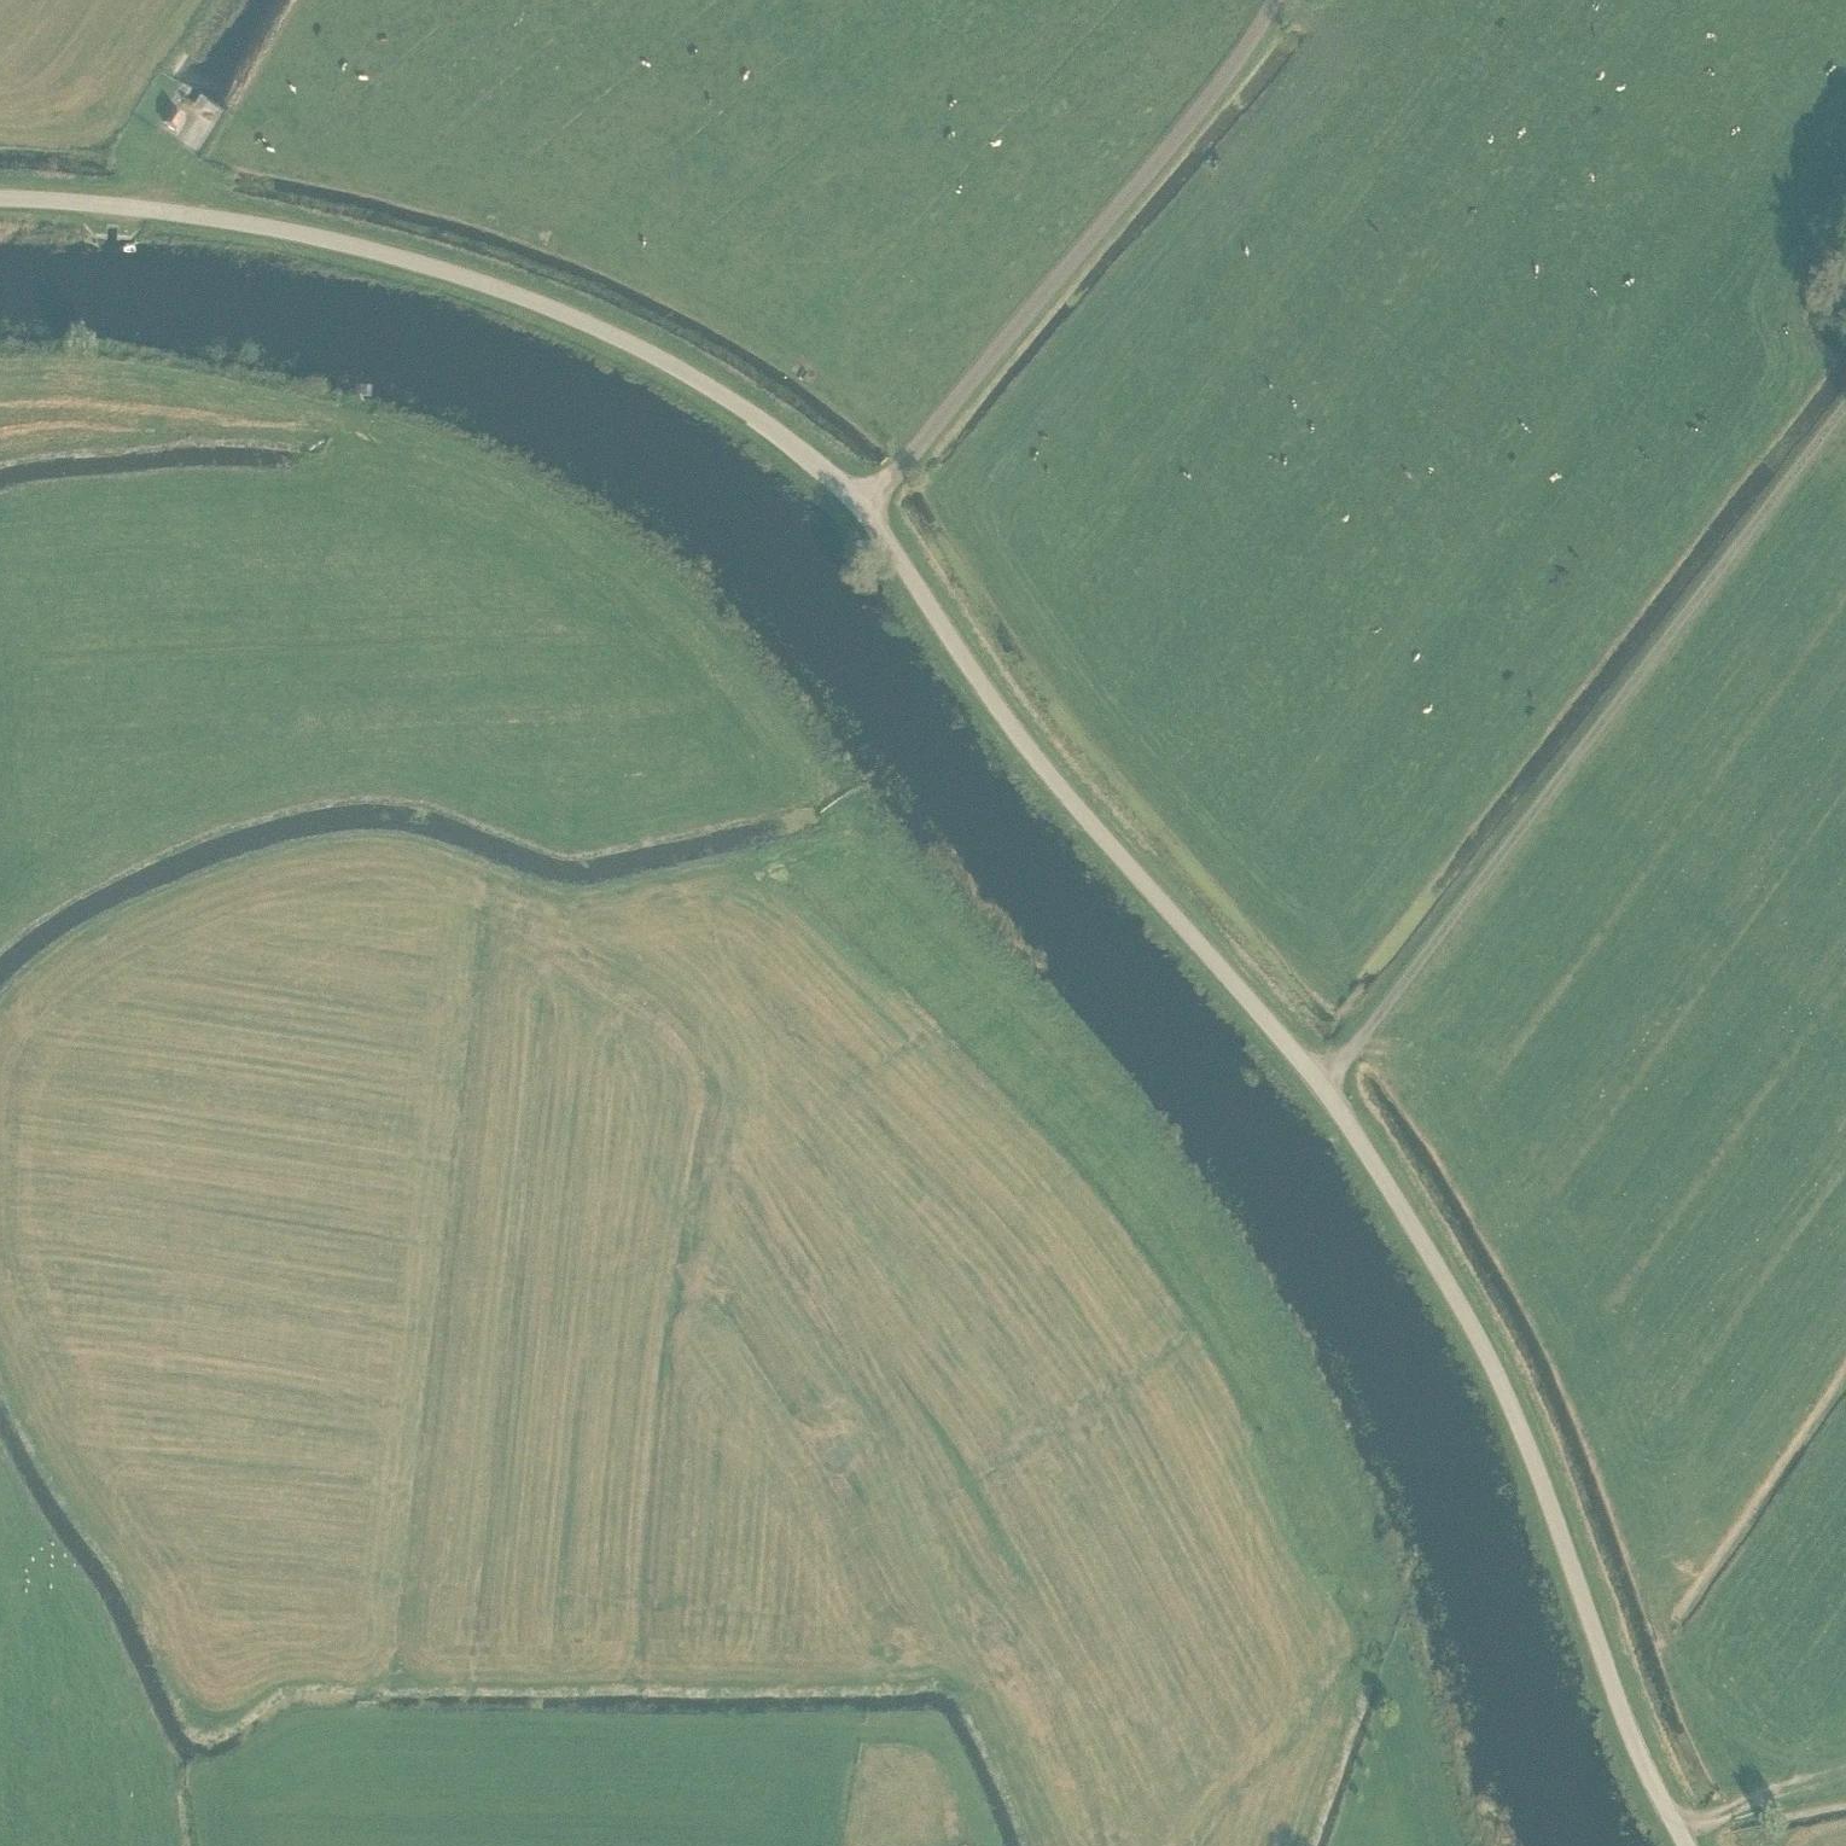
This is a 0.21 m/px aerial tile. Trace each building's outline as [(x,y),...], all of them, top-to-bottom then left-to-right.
[(173,116),(166,127),(177,134),(184,123),(173,116)]
